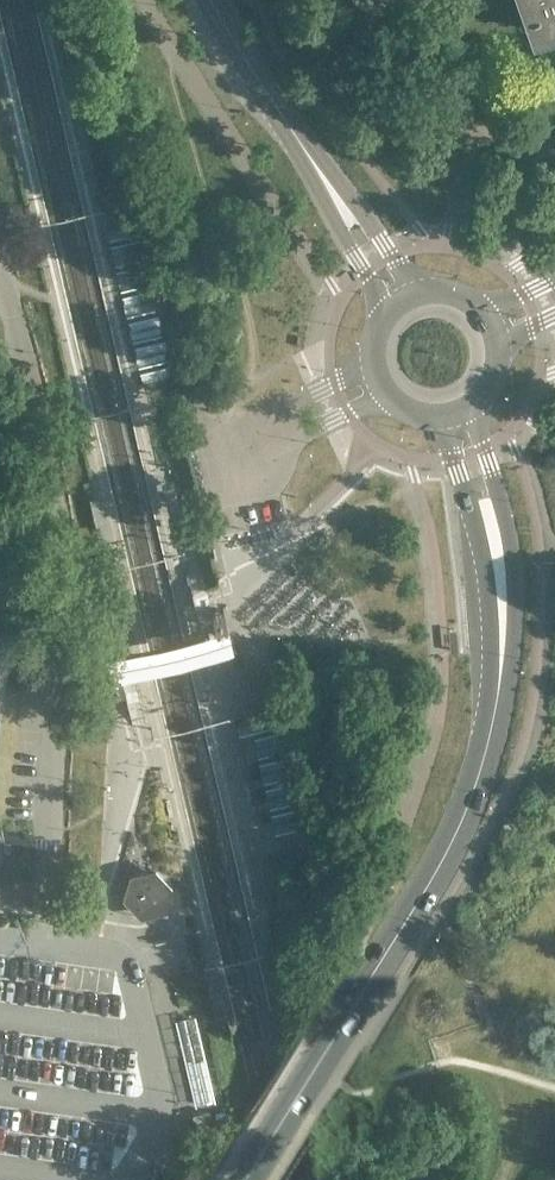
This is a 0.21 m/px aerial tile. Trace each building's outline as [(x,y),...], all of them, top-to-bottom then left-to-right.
[(542,30),(554,26),(554,0),(531,0),(542,30)] [(173,886),(155,866),(130,872),(123,897),(141,916),(166,910),(173,886)]
